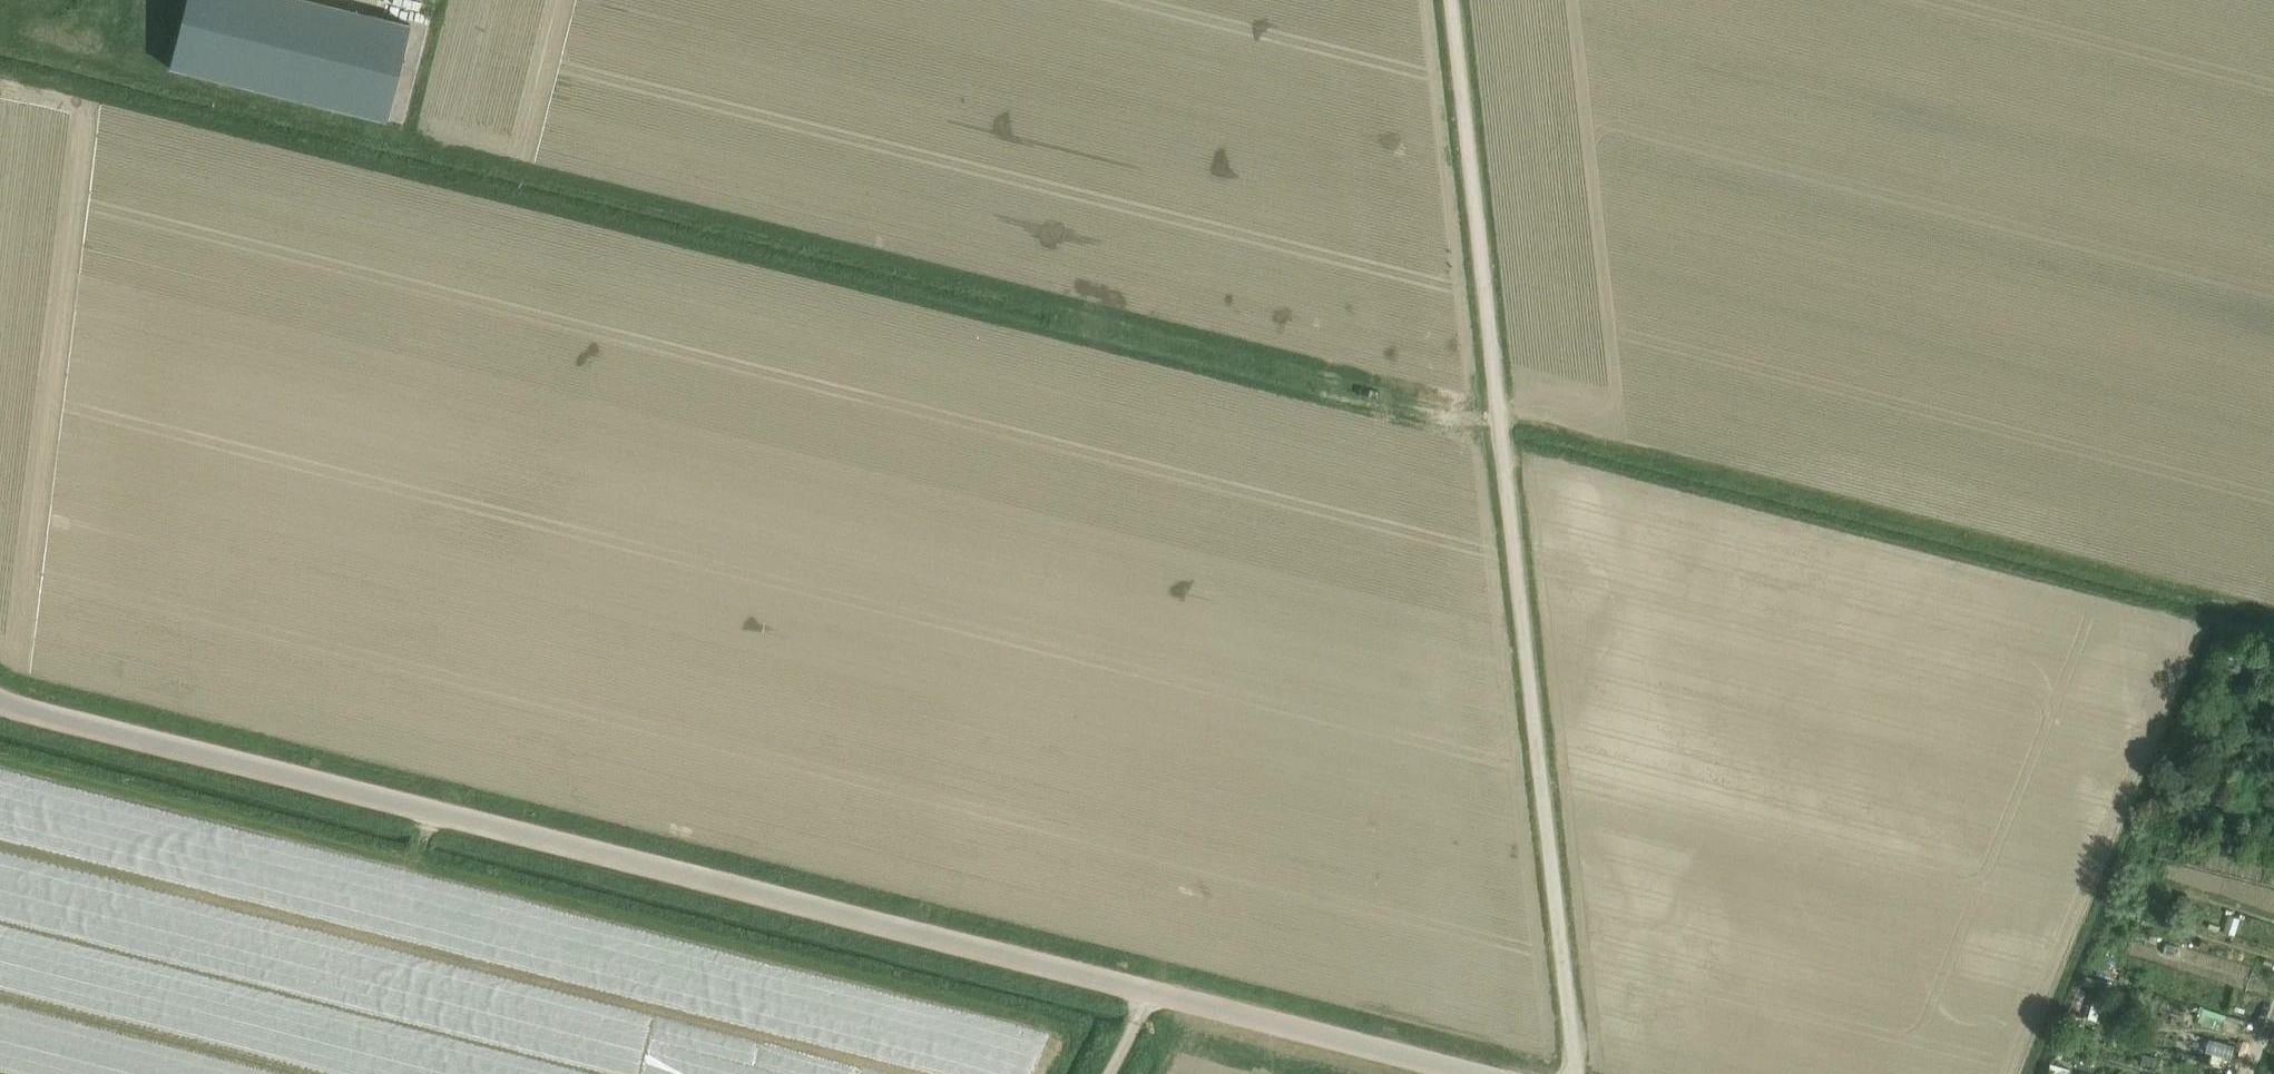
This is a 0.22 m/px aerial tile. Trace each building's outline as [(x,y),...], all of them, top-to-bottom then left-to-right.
[(169,69),(386,122),(410,25),(310,0),(186,0),(169,69)] [(2095,978),(2092,990),(2105,994),(2109,982),(2095,978)]
